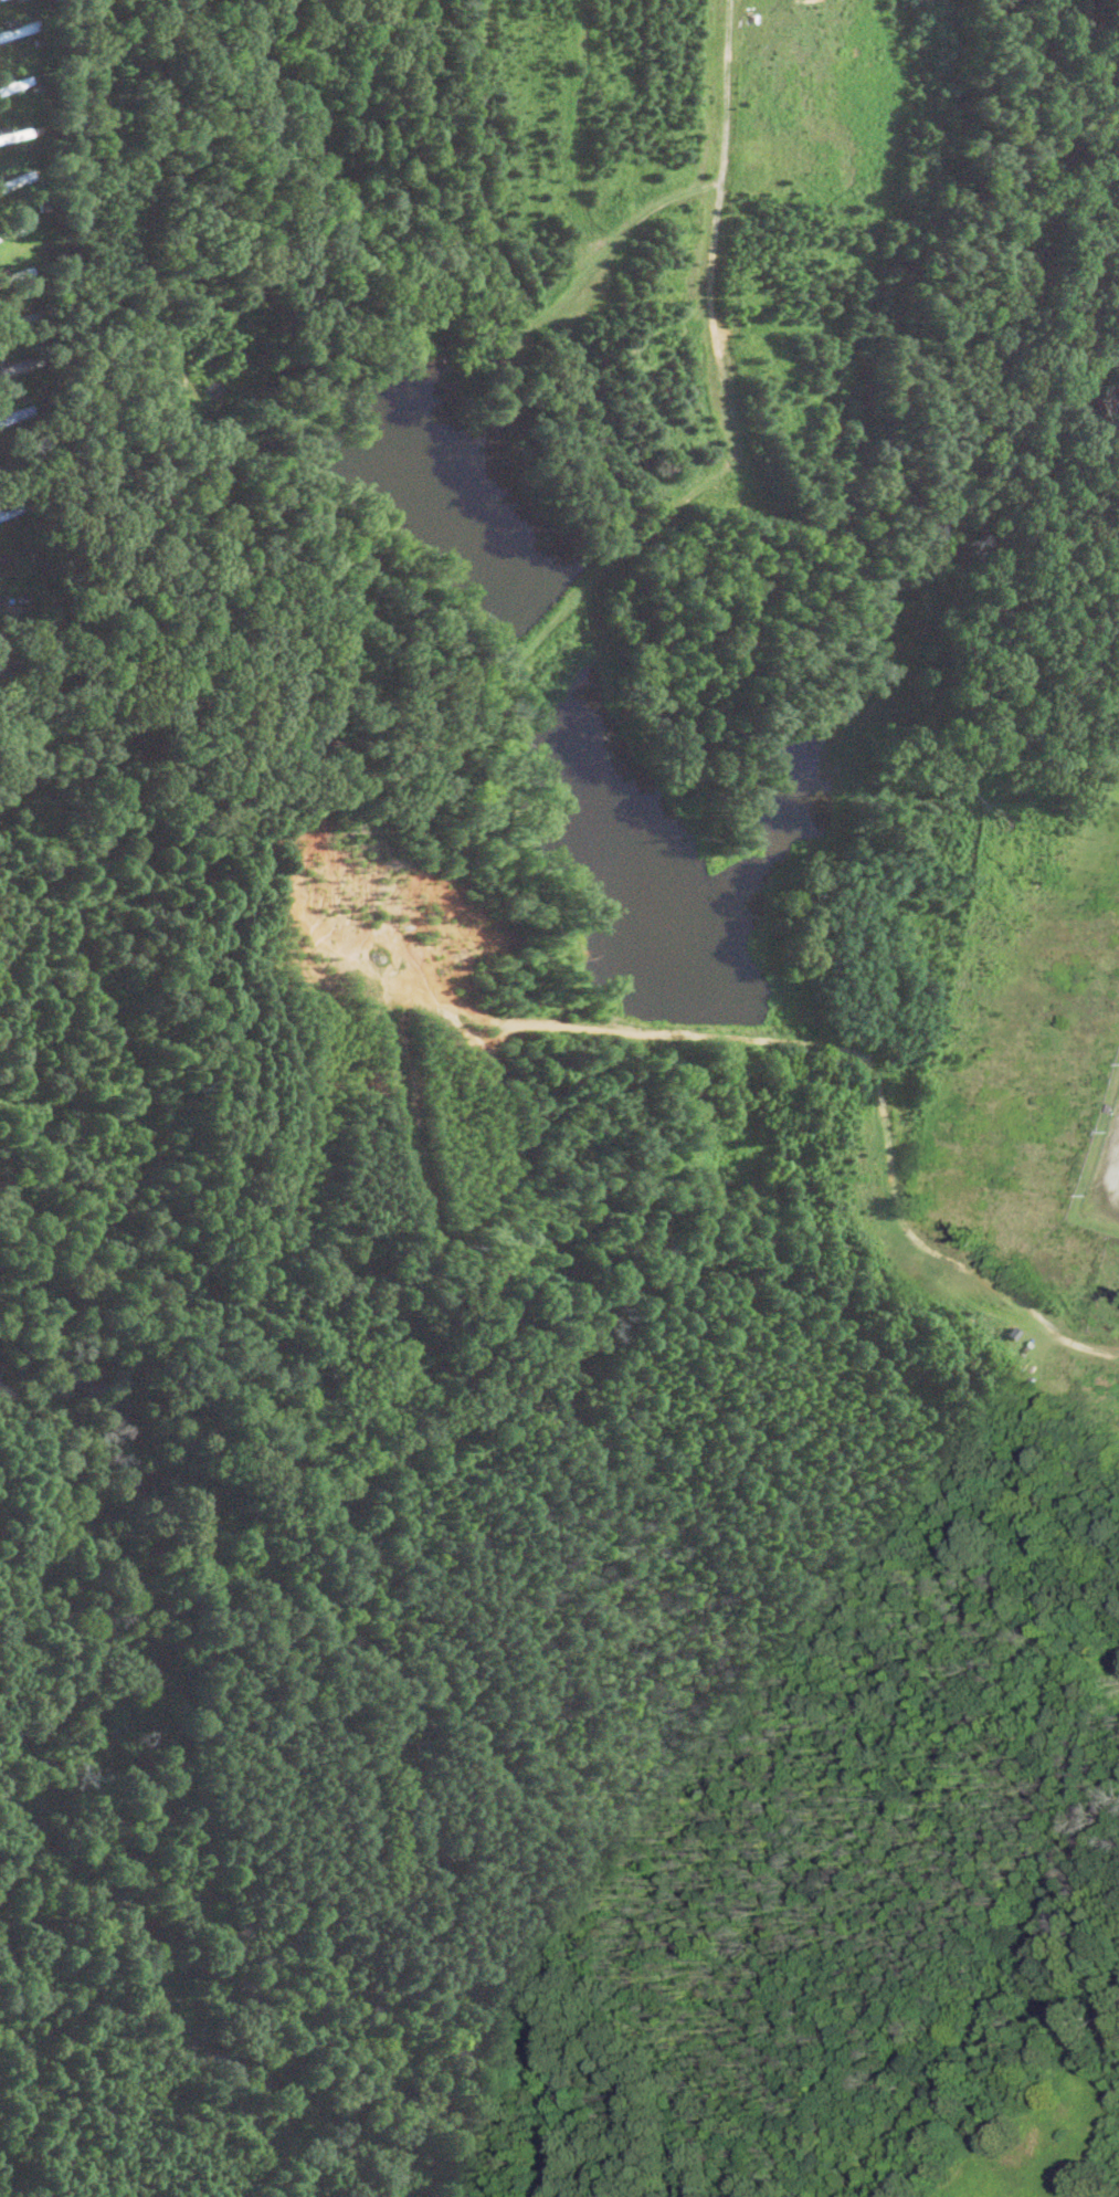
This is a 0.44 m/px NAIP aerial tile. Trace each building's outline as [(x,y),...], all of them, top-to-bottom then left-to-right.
[(37,31),(35,21),(18,24),(16,15),(3,18),(5,29),(0,30),(0,39),(37,31)] [(2,93),(17,89),(12,73),(0,76),(0,87),(2,93)] [(38,321),(35,311),(10,317),(13,327),(38,321)] [(33,366),(29,355),(0,366),(0,377),(33,366)] [(13,421),(11,411),(0,413),(0,411),(0,423),(13,421)]
